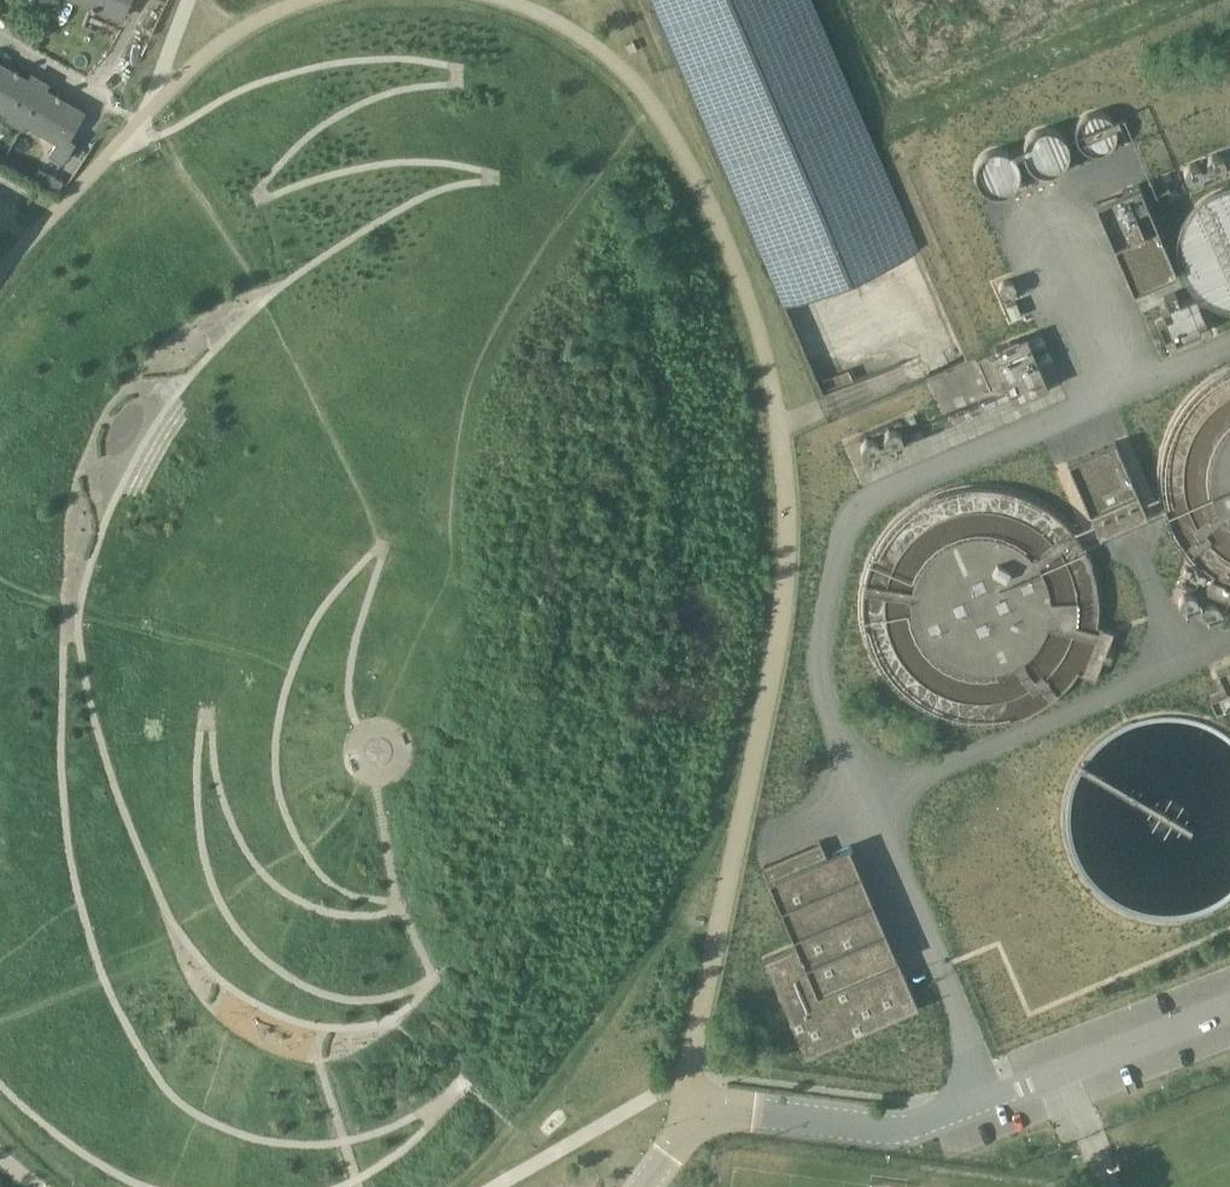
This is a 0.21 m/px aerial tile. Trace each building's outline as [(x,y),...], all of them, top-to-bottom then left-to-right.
[(92,4),(91,8),(94,9),(95,5),(121,17),(128,0),(83,0),(92,4)] [(783,292),(919,234),(817,0),(656,0),(783,292)] [(10,112),(8,117),(15,121),(39,80),(32,76),(33,74),(32,74),(28,79),(17,73),(19,70),(15,68),(14,71),(0,63),(0,106),(10,112)] [(39,80),(15,121),(23,126),(26,121),(58,139),(51,152),(63,159),(74,141),(67,137),(82,111),(58,97),(60,93),(57,91),(55,95),(44,89),(47,83),(46,83),(45,83),(39,80)] [(1113,242),(1111,243),(1132,291),(1177,272),(1139,184),(1122,191),(1123,192),(1125,191),(1142,231),(1113,244),(1113,242)] [(1016,301),(1007,305),(1012,318),(1022,314),(1016,301)] [(1010,341),(975,356),(989,389),(1008,380),(1015,377),(1023,396),(1032,392),(1010,341)] [(1115,441),(1067,462),(1099,536),(1147,515),(1115,441)] [(1210,698),(1216,713),(1229,707),(1229,666),(1217,671),(1226,692),(1210,698)] [(796,945),(764,958),(806,1056),(918,1007),(895,952),(872,961),(849,906),(826,854),(768,879),(796,945)]
